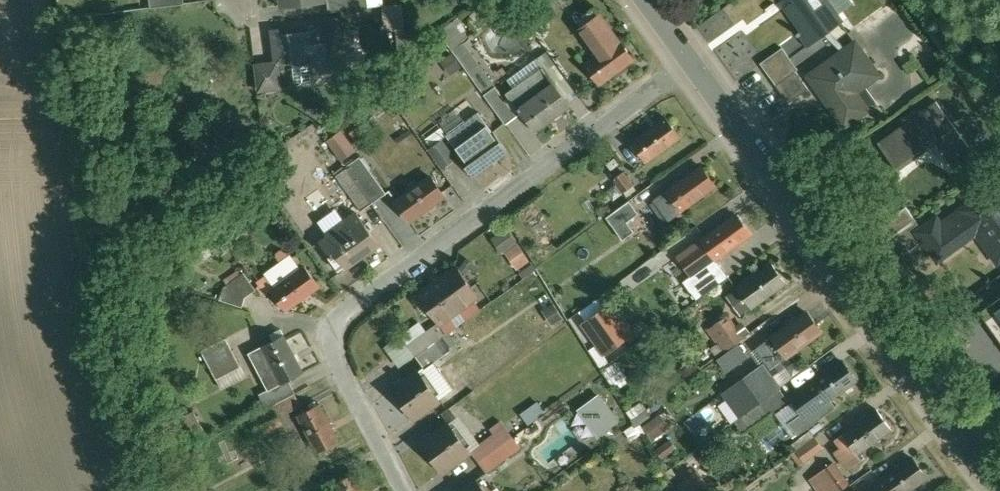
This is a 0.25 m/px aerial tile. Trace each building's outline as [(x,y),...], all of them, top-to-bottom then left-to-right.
[(331,11),(371,6),(370,0),(329,0),(331,11)] [(786,6),(802,28),(797,32),(799,35),(800,34),(808,46),(824,34),(822,30),(840,17),(828,0),(794,0),(786,6)] [(405,3),(387,5),(390,28),(408,25),(405,3)] [(602,53),(587,64),(601,84),(636,59),(621,39),(620,40),(603,15),(584,28),(602,53)] [(342,23),(274,31),(278,63),(280,63),(295,61),(297,82),(300,85),(350,79),(345,49),(352,49),(355,45),(354,32),(350,29),(343,30),(342,23)] [(498,85),(467,42),(455,51),(486,94),(498,85)] [(857,42),(813,74),(830,98),(829,99),(847,124),(863,113),(850,95),(880,74),(857,42)] [(784,46),(763,61),(779,85),(798,71),(800,69),(784,46)] [(507,76),(517,90),(547,69),(538,56),(507,76)] [(278,63),(256,65),(259,90),(283,87),(280,63),(278,63)] [(548,70),(512,96),(537,131),(573,106),(548,70)] [(798,71),(779,85),(791,101),(810,87),(798,71)] [(519,115),(498,85),(486,94),(507,124),(519,115)] [(938,101),(920,115),(920,116),(908,125),(907,123),(881,142),(901,170),(902,169),(901,169),(940,141),(959,168),(965,163),(967,166),(972,163),(970,160),(977,155),(938,101)] [(494,131),(480,111),(448,134),(462,154),(460,155),(475,175),(509,151),(495,131),(494,131)] [(363,117),(348,127),(355,136),(369,126),(363,117)] [(671,119),(637,143),(651,163),(685,138),(671,119)] [(355,150),(342,130),(328,139),(342,159),(355,150)] [(455,160),(441,140),(430,148),(444,168),(455,160)] [(388,193),(363,157),(349,168),(358,181),(374,203),(388,193)] [(991,164),(994,168),(998,165),(999,168),(999,158),(991,164)] [(705,166),(663,196),(678,217),(720,186),(705,166)] [(349,168),(337,176),(346,189),(358,181),(349,168)] [(634,185),(625,171),(615,178),(616,179),(624,192),(634,185)] [(432,176),(398,200),(412,220),(447,196),(432,176)] [(624,192),(616,179),(609,184),(618,196),(624,192)] [(374,203),(358,181),(346,189),(362,211),(374,203)] [(995,187),(942,225),(937,219),(920,231),(940,259),(978,232),(999,261),(999,193),(995,187)] [(631,201),(608,217),(622,239),(634,231),(627,221),(639,212),(631,201)] [(891,203),(873,216),(889,238),(917,218),(908,206),(899,213),(891,203)] [(358,213),(329,235),(331,238),(323,244),(333,257),(338,254),(348,267),(380,244),(358,213)] [(738,214),(680,257),(694,277),(753,234),(738,214)] [(917,218),(889,238),(902,256),(920,243),(911,229),(920,222),(917,218)] [(507,228),(493,238),(504,254),(506,252),(518,243),(507,228)] [(518,243),(506,252),(518,268),(530,259),(518,243)] [(776,263),(741,288),(756,309),(791,284),(776,263)] [(722,264),(698,282),(697,280),(689,286),(699,299),(731,277),(722,264)] [(307,265),(273,290),(288,310),(322,286),(307,265)] [(458,269),(436,286),(435,284),(420,294),(441,325),(481,297),(459,266),(457,267),(458,269)] [(224,287),(221,299),(243,306),(245,297),(256,289),(244,273),(224,287)] [(603,293),(574,313),(579,322),(609,302),(603,293)] [(553,302),(543,309),(554,324),(564,317),(553,302)] [(613,302),(598,312),(619,342),(634,331),(613,302)] [(598,312),(583,323),(604,353),(619,342),(598,312)] [(808,312),(774,337),(789,357),(823,332),(808,312)] [(727,318),(708,332),(722,353),(742,339),(727,318)] [(434,327),(409,345),(417,357),(442,338),(434,327)] [(285,334),(252,352),(271,388),(284,381),(285,383),(291,380),(304,373),(285,334)] [(230,337),(207,349),(221,377),(244,365),(230,337)] [(765,366),(738,385),(742,390),(754,408),(782,389),(773,376),(786,367),(782,361),(789,357),(774,337),(758,349),(770,365),(766,367),(765,366)] [(442,338),(417,357),(426,369),(451,351),(442,338)] [(847,360),(796,397),(810,417),(861,380),(847,360)] [(421,371),(395,390),(416,420),(442,401),(421,371)] [(271,388),(262,393),(270,407),(297,393),(291,380),(285,383),(284,381),(271,388)] [(754,408),(743,416),(751,428),(790,401),(782,389),(754,408)] [(742,390),(730,399),(743,416),(754,408),(742,390)] [(599,394),(577,410),(597,438),(619,422),(599,394)] [(538,401),(521,413),(529,425),(547,413),(538,401)] [(628,410),(638,424),(650,415),(641,402),(628,410)] [(322,403),(300,415),(319,452),(341,441),(322,403)] [(276,408),(247,423),(255,438),(283,423),(276,408)] [(197,409),(184,416),(194,436),(207,429),(197,409)] [(882,410),(847,435),(840,440),(848,452),(855,447),(860,453),(895,428),(882,410)] [(661,415),(645,426),(654,438),(669,427),(661,415)] [(453,424),(425,444),(447,474),(474,454),(473,452),(453,424)] [(499,433),(473,452),(474,454),(480,462),(506,443),(499,433)] [(670,438),(657,449),(663,457),(677,447),(670,438)] [(815,438),(797,451),(805,462),(823,449),(815,438)] [(506,443),(480,462),(490,476),(516,457),(506,443)] [(868,490),(910,490),(928,478),(914,458),(868,490)] [(848,484),(833,463),(824,470),(832,481),(826,485),(831,490),(839,490),(848,484)] [(678,484),(684,490),(699,490),(708,484),(697,469),(678,484)] [(336,483),(339,490),(367,490),(358,472),(336,483)] [(289,490),(320,490),(314,478),(289,490)] [(468,490),(487,490),(480,482),(468,490)]
